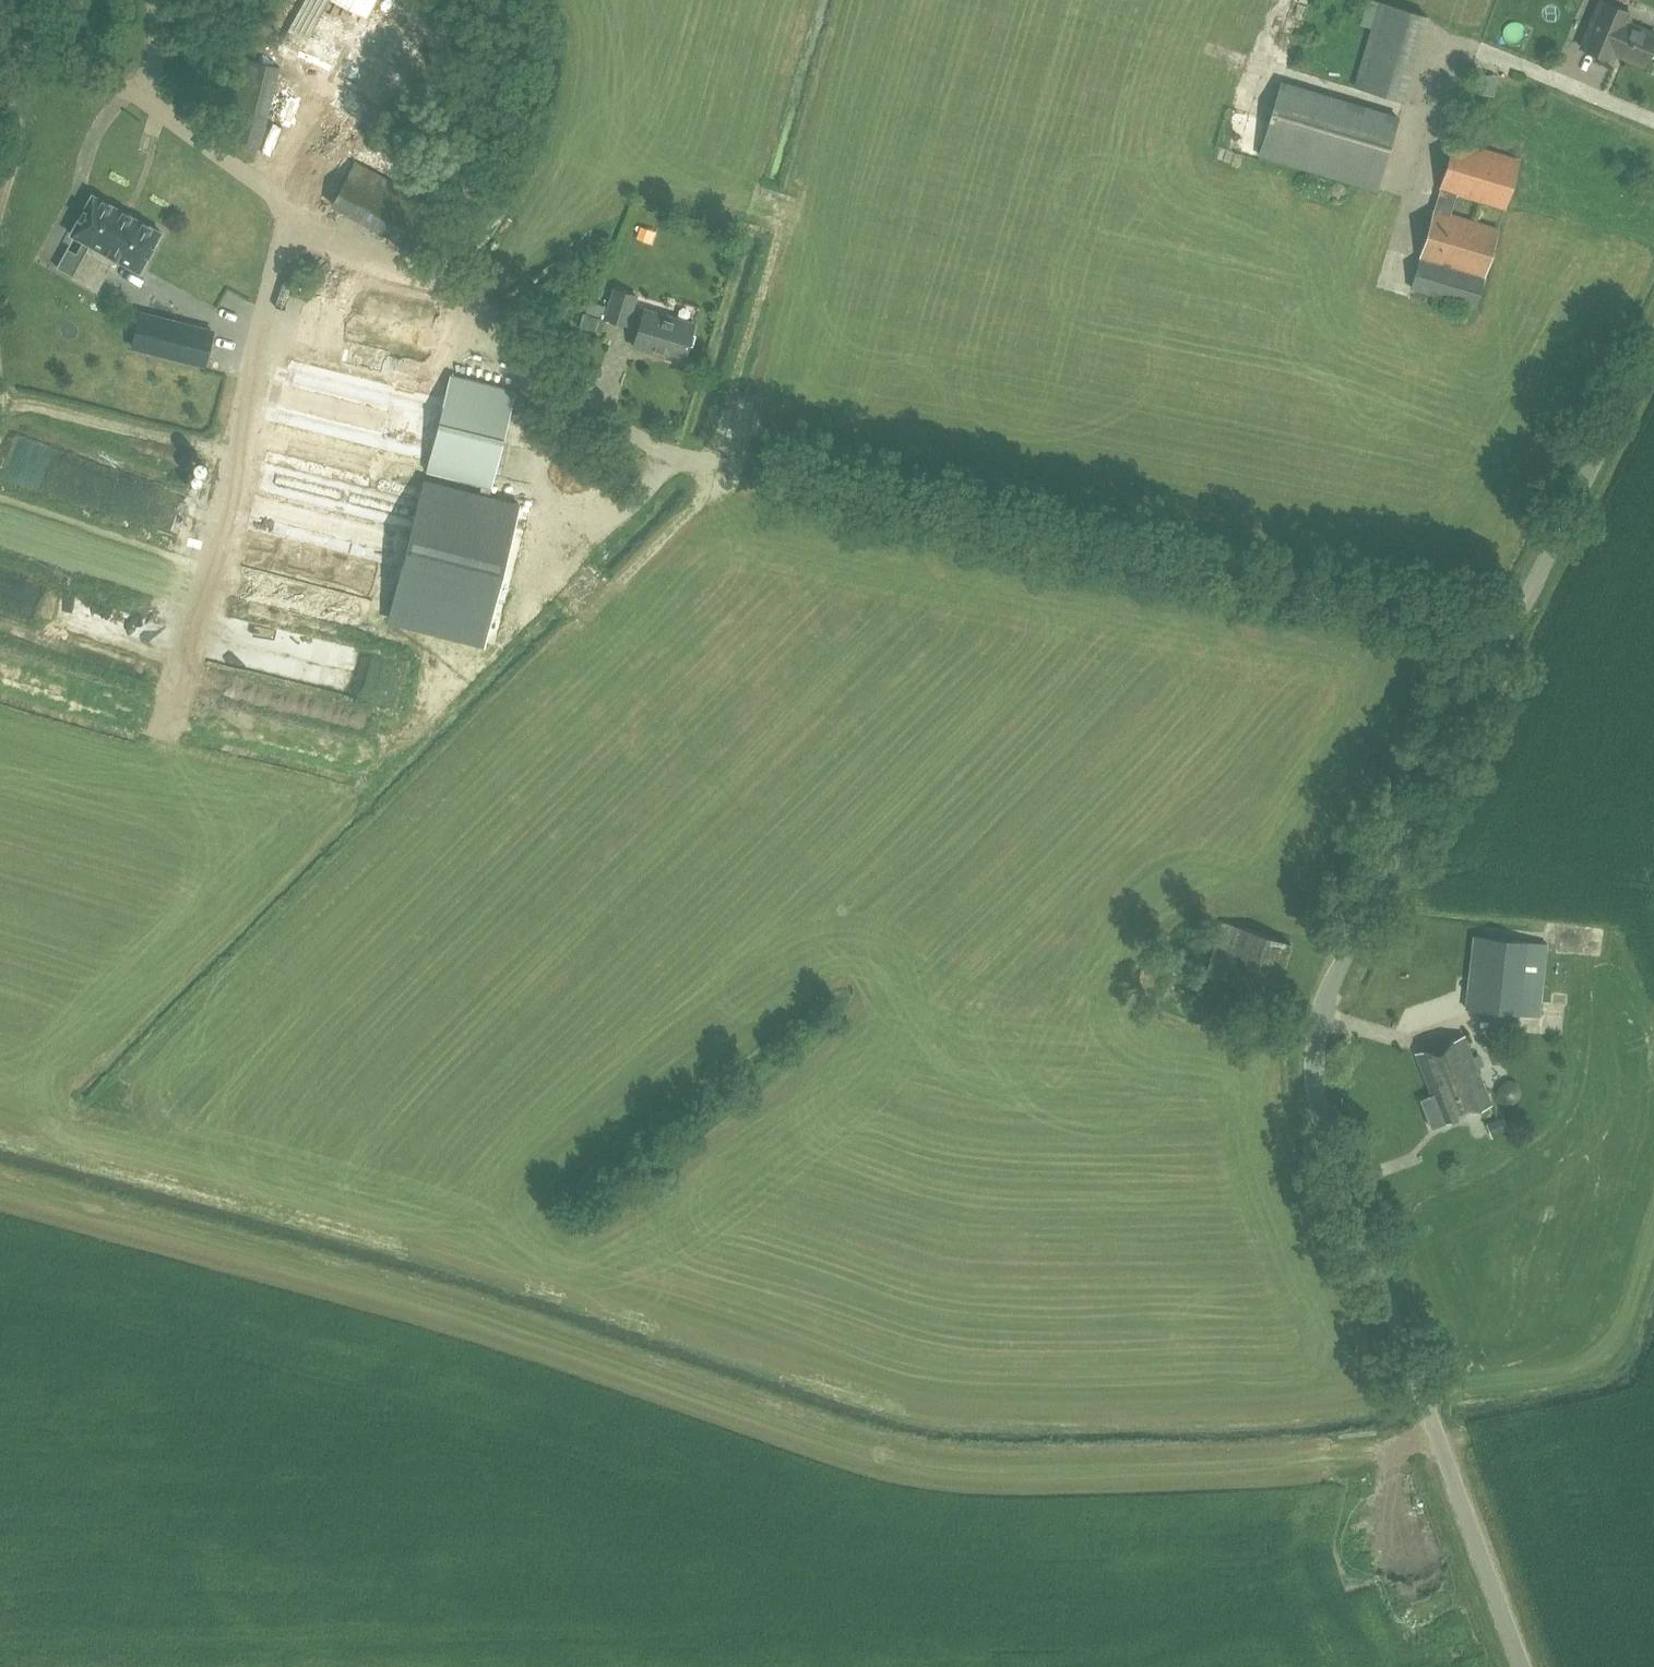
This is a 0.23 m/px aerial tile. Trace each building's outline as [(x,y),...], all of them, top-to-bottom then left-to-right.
[(1404,101),(1429,17),(1380,0),(1355,85),(1404,101)] [(1616,52),(1627,57),(1626,58),(1644,65),(1653,42),(1653,33),(1628,22),(1632,13),(1601,0),(1600,0),(1581,46),(1613,60),(1616,52)] [(280,67),(245,58),(224,135),(260,145),(280,67)] [(1378,191),(1400,116),(1282,80),(1259,156),(1378,191)] [(1457,194),(1505,209),(1520,161),(1455,141),(1435,207),(1451,212),(1457,194)] [(438,208),(356,162),(332,204),(415,250),(438,208)] [(113,255),(135,217),(92,193),(70,232),(73,233),(91,243),(73,275),(96,288),(113,255)] [(1474,307),(1483,277),(1498,230),(1477,223),(1478,221),(1434,209),(1420,258),(1411,289),(1453,302),(1453,301),(1474,307)] [(162,232),(135,217),(113,255),(138,269),(138,270),(140,271),(162,232)] [(364,315),(439,333),(448,293),(373,276),(364,315)] [(613,287),(605,324),(629,330),(639,295),(613,287)] [(570,323),(580,326),(600,333),(605,319),(603,318),(606,309),(590,303),(587,313),(586,312),(586,311),(574,308),(570,323)] [(683,361),(695,324),(645,309),(634,346),(683,361)] [(140,312),(131,345),(203,364),(212,330),(140,312)] [(362,319),(357,347),(434,359),(438,331),(362,319)] [(267,448),(247,529),(382,563),(403,568),(389,622),(485,647),(521,503),(426,479),(423,490),(402,484),(381,478),(386,461),(428,472),(491,488),(515,392),(451,376),(446,398),(416,390),(422,366),(395,359),(388,383),(290,358),(272,431),(376,458),(371,476),(267,448)] [(23,481),(122,508),(129,479),(31,452),(23,481)] [(1473,636),(1475,629),(1464,626),(1462,633),(1473,636)] [(1293,943),(1221,921),(1208,973),(1277,993),(1293,943)] [(1541,1016),(1549,944),(1475,934),(1467,1008),(1541,1016)] [(1433,1128),(1493,1104),(1482,1077),(1481,1077),(1465,1036),(1417,1052),(1433,1095),(1422,1099),(1433,1128)]
